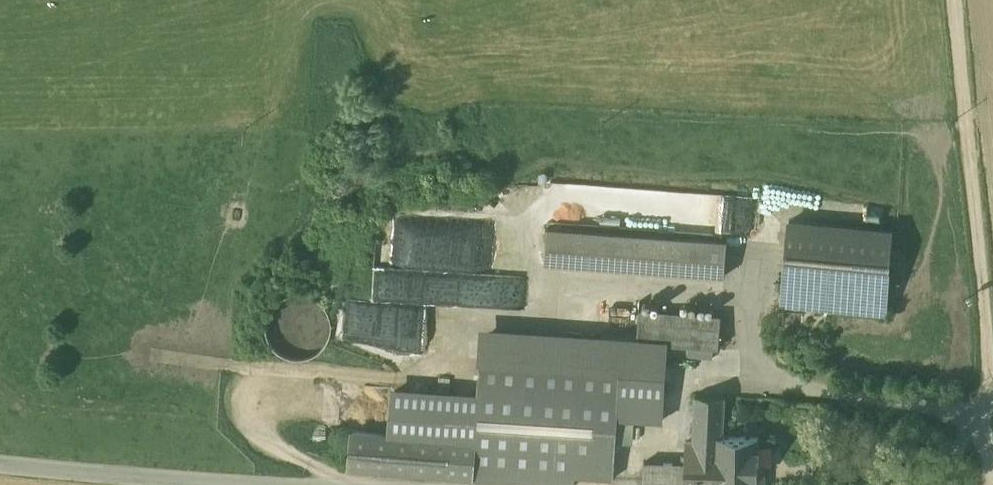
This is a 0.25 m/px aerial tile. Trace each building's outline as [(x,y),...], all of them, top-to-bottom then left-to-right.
[(553,180),(552,225),(608,226),(608,181),(553,180)] [(497,296),(522,299),(525,276),(482,269),(485,247),(454,243),(447,215),(435,213),(421,217),(427,242),(410,247),(408,264),(421,266),(393,273),(398,262),(385,260),(388,268),(385,269),(381,293),(417,298),(431,295),(429,286),(443,283),(444,287),(452,271),(452,268),(457,289),(462,279),(476,285),(482,284),(484,291),(495,296),(497,296)] [(892,228),(790,220),(783,302),(886,311),(892,228)] [(728,243),(548,228),(547,263),(725,278),(728,243)] [(330,337),(332,325),(330,312),(322,302),(312,295),(299,292),(286,295),(276,302),(269,313),(266,325),(269,338),(276,349),(287,356),(300,358),(312,355),(323,348),(330,337)] [(722,315),(640,309),(638,336),(637,340),(668,343),(719,347),(722,315)] [(668,343),(637,340),(638,336),(483,326),(481,359),(622,368),(619,415),(663,418),(668,343)] [(622,368),(481,359),(476,438),(474,465),(473,472),(473,476),(575,482),(575,472),(615,474),(619,415),(622,368)] [(725,395),(696,394),(695,440),(720,440),(720,432),(724,432),(725,395)] [(463,423),(389,417),(388,431),(462,437),(463,423)] [(388,431),(354,429),(351,462),(473,472),(474,465),(476,438),(462,437),(388,431)] [(720,432),(720,440),(719,481),(741,482),(744,484),(761,484),(766,481),(766,470),(759,464),(760,434),(724,432),(720,432)] [(688,440),(687,460),(686,484),(718,484),(719,481),(720,440),(695,440),(688,440)] [(646,459),(645,484),(652,484),(686,484),(687,460),(646,459)]
